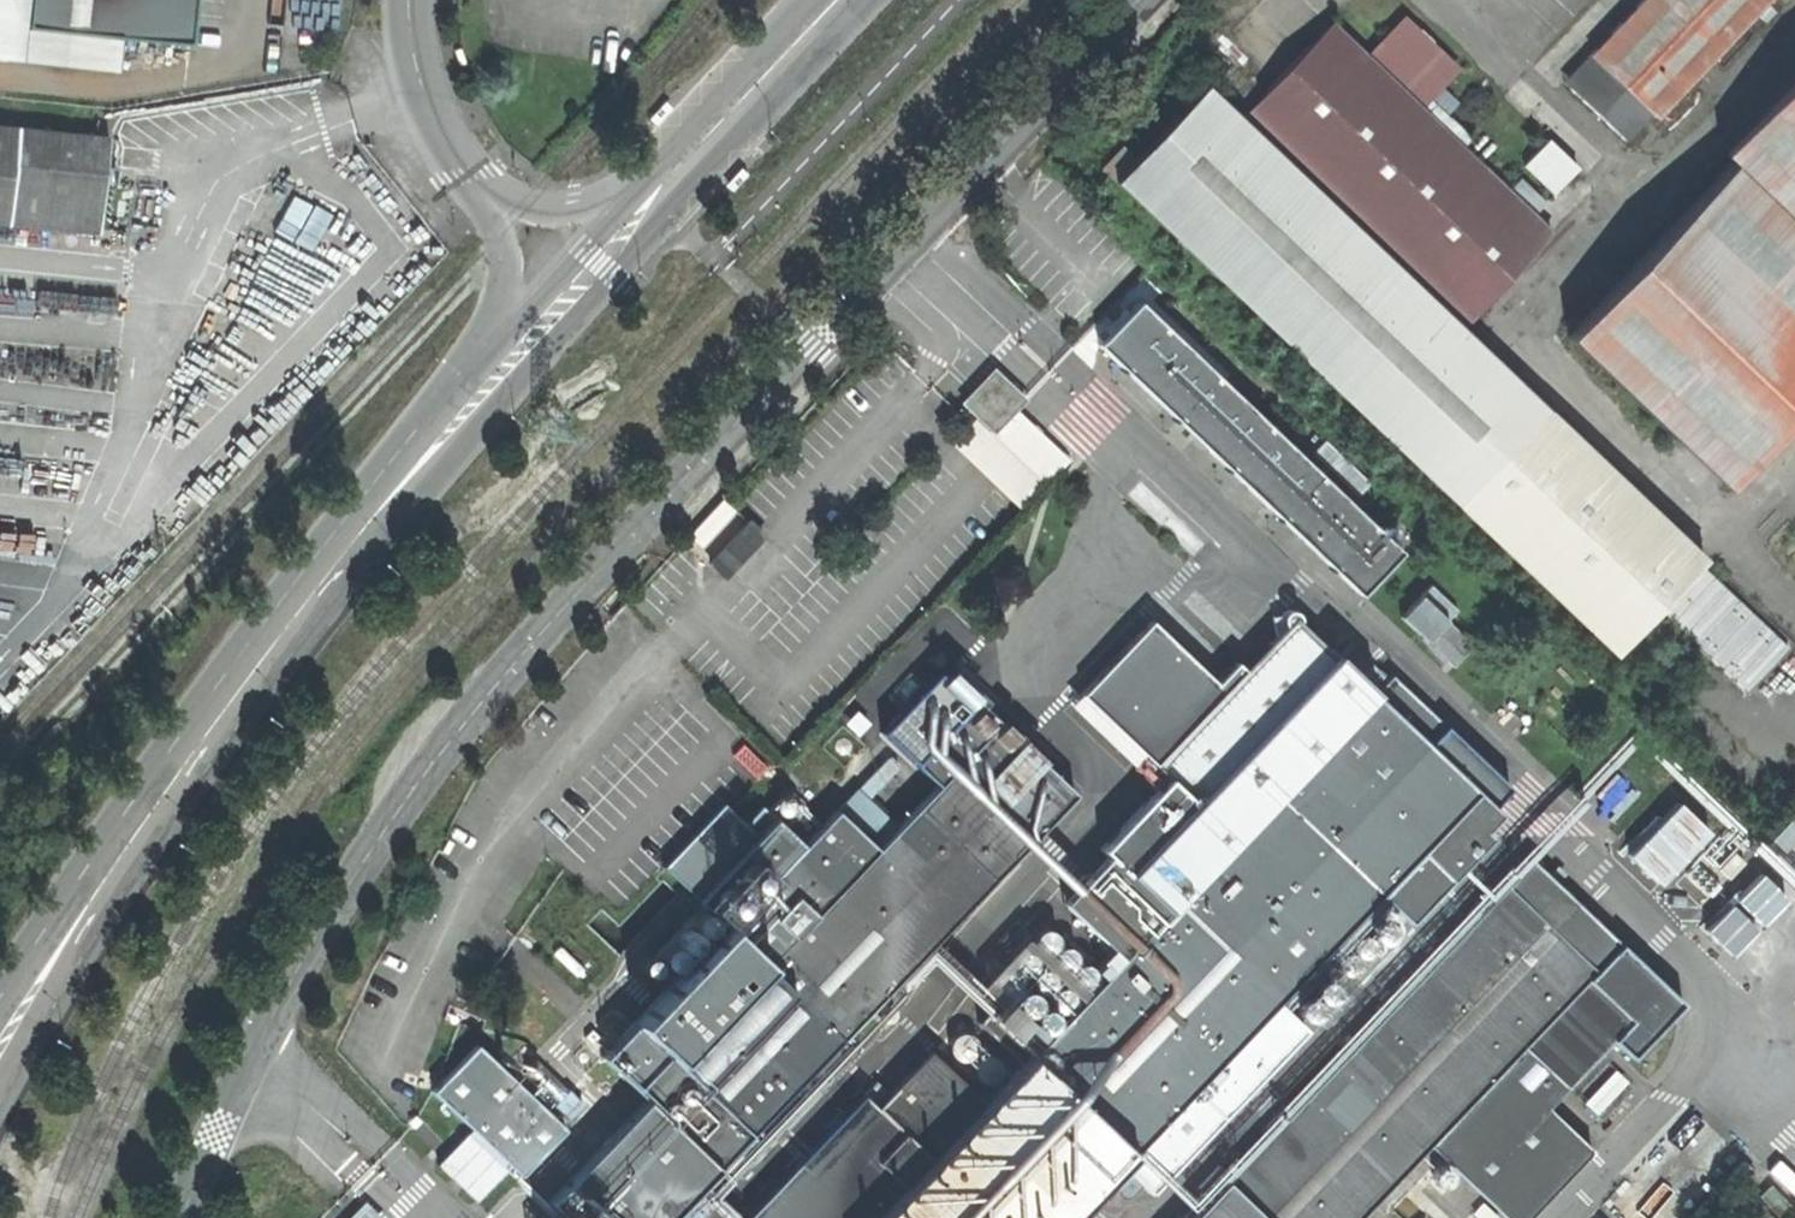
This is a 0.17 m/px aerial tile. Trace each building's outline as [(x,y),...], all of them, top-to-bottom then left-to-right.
[(113,33),(21,24),(23,0),(0,0),(0,55),(111,66),(113,33)] [(21,24),(113,33),(186,40),(190,0),(23,0),(21,24)] [(1560,80),(1620,137),(1646,110),(1652,115),(1762,0),(1637,0),(1560,80)] [(1455,144),(1465,134),(1429,100),(1420,110),(1391,82),(1402,70),(1374,44),(1364,55),(1328,21),(1237,116),(1187,69),(1145,112),(1129,97),(1080,149),(1095,163),(1117,140),(1130,152),(1113,170),(1612,645),(1701,552),(1460,321),(1546,231),(1455,144)] [(1553,343),(1710,496),(1794,408),(1794,71),(1706,163),(1717,174),(1553,343)] [(94,227),(98,185),(109,186),(110,180),(111,168),(99,167),(103,133),(0,123),(0,217),(94,227)] [(1574,166),(1546,137),(1521,160),(1548,190),(1574,166)] [(1350,597),(1390,555),(1135,313),(1095,355),(1350,597)] [(988,429),(1018,400),(996,378),(966,407),(988,429)] [(1019,503),(1068,459),(1050,439),(1001,483),(1019,503)] [(1325,439),(1311,455),(1356,496),(1371,481),(1325,439)] [(726,577),(764,535),(750,522),(712,564),(726,577)] [(1447,619),(1457,609),(1432,585),(1402,617),(1455,666),(1475,645),(1447,619)] [(927,1157),(870,1217),(1061,1217),(1119,1157),(1125,1163),(1116,1172),(1127,1183),(1137,1172),(1151,1185),(1305,1022),(1293,1011),(1303,1000),(1293,990),(1283,1002),(1272,992),(1370,888),(1401,917),(1480,834),(1472,827),(1489,809),(1289,620),(1280,605),(1266,614),(1271,625),(1145,767),(1159,780),(1091,852),(1100,860),(1059,903),(1115,956),(1036,1040),(994,1001),(975,1020),(1019,1061),(982,1100),(928,1049),(873,1107),(927,1157)] [(978,700),(916,764),(939,785),(900,826),(878,849),(838,811),(805,845),(764,806),(746,825),(760,838),(700,901),(727,927),(602,1057),(648,1100),(549,1204),(564,1217),(673,1217),(753,1134),(767,1148),(810,1103),(796,1090),(1077,795),(978,700)] [(860,789),(838,811),(878,849),(900,826),(860,789)] [(1650,841),(1679,869),(1709,838),(1680,811),(1650,841)] [(1184,1217),(1348,1217),(1419,1143),(1496,1217),(1515,1217),(1582,1148),(1540,1105),(1605,1038),(1624,1056),(1676,1000),(1525,858),(1184,1217)] [(1794,974),(1794,934),(1753,888),(1705,931),(1767,1000),(1794,974)] [(1310,967),(1323,979),(1347,954),(1334,942),(1310,967)] [(521,1173),(565,1127),(478,1044),(434,1090),(521,1173)] [(809,1173),(834,1197),(872,1157),(848,1133),(809,1173)] [(346,1217),(378,1217),(382,1214),(366,1198),(346,1217)]
